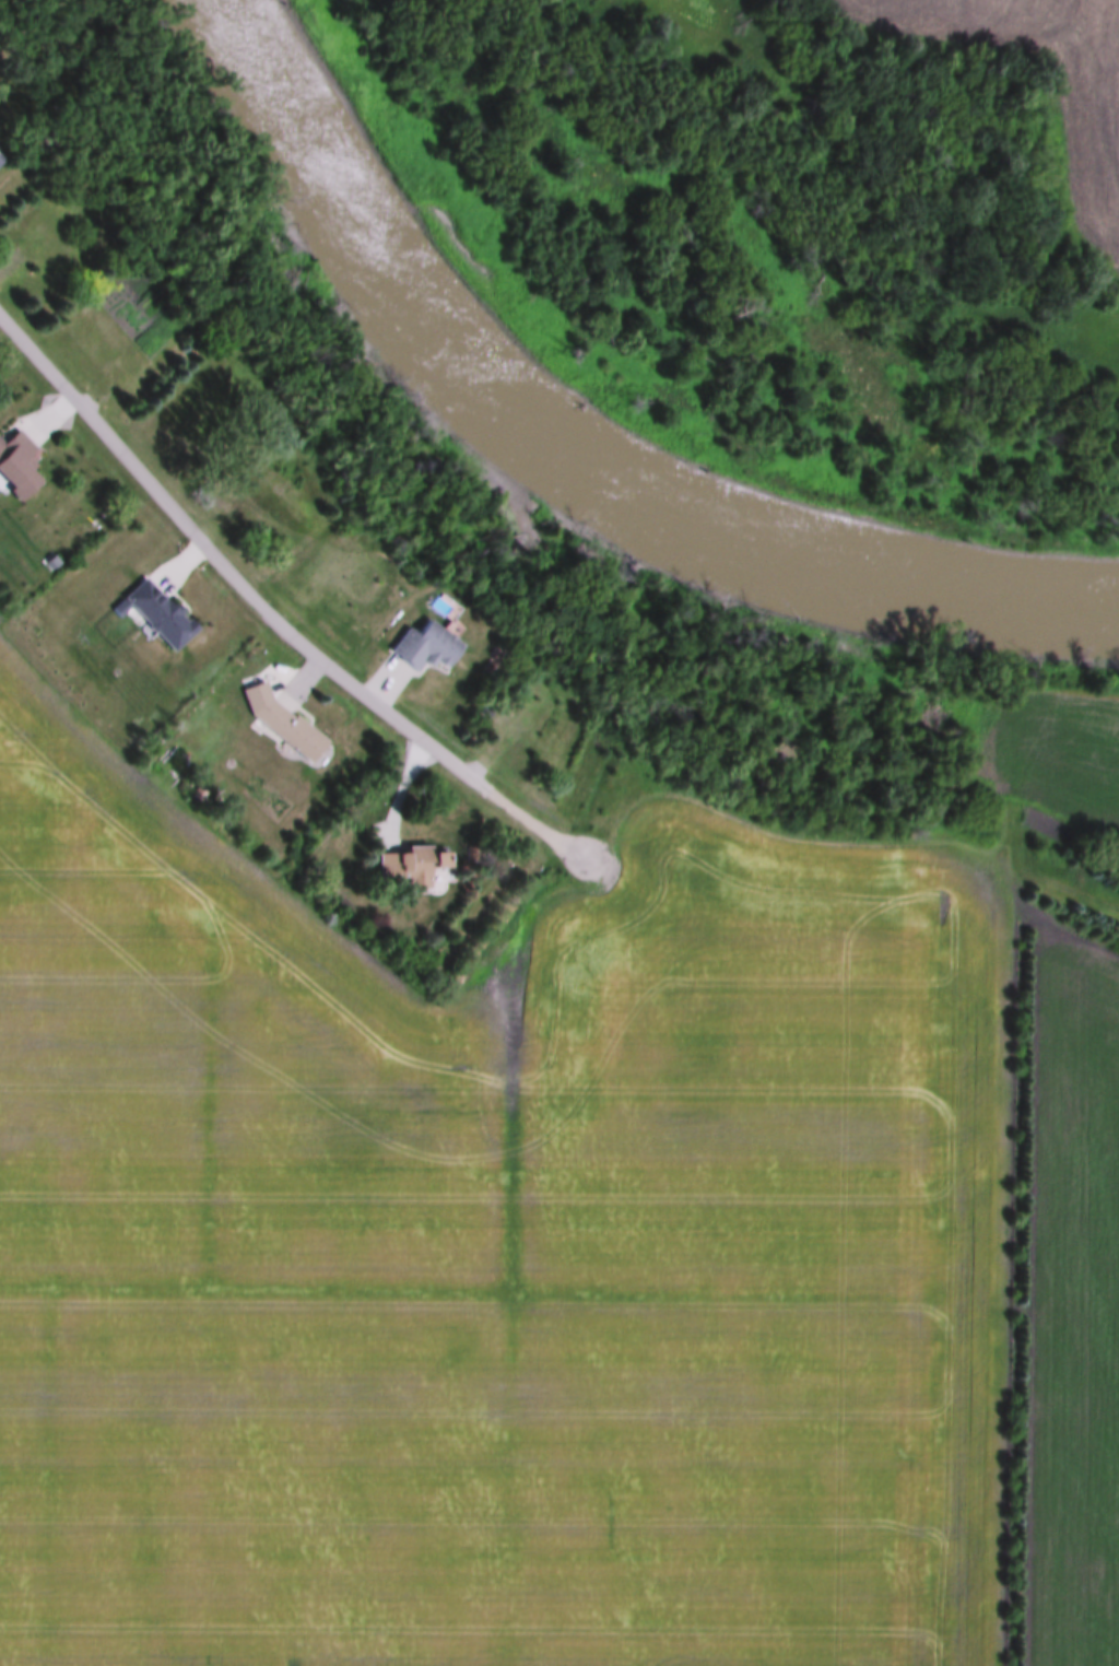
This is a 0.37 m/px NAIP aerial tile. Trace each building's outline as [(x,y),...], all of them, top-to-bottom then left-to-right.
[(10,484),(0,474),(0,438),(2,441),(15,427),(34,446),(25,454),(34,462),(28,468),(38,478),(16,500),(5,489),(10,484)] [(164,598),(166,596),(180,610),(178,612),(185,619),(187,617),(195,625),(172,647),(153,629),(152,630),(145,623),(148,622),(121,595),(142,575),(164,598)] [(405,625),(415,632),(426,618),(460,643),(443,665),(434,658),(428,665),(421,659),(413,669),(387,649),(405,625)] [(269,697),(291,716),(293,713),(326,739),(307,761),(248,713),(239,689),(262,680),(269,697)] [(428,845),(428,852),(445,850),(445,878),(428,879),(428,888),(409,888),(408,879),(377,879),(377,852),(408,852),(408,845),(428,845)]
